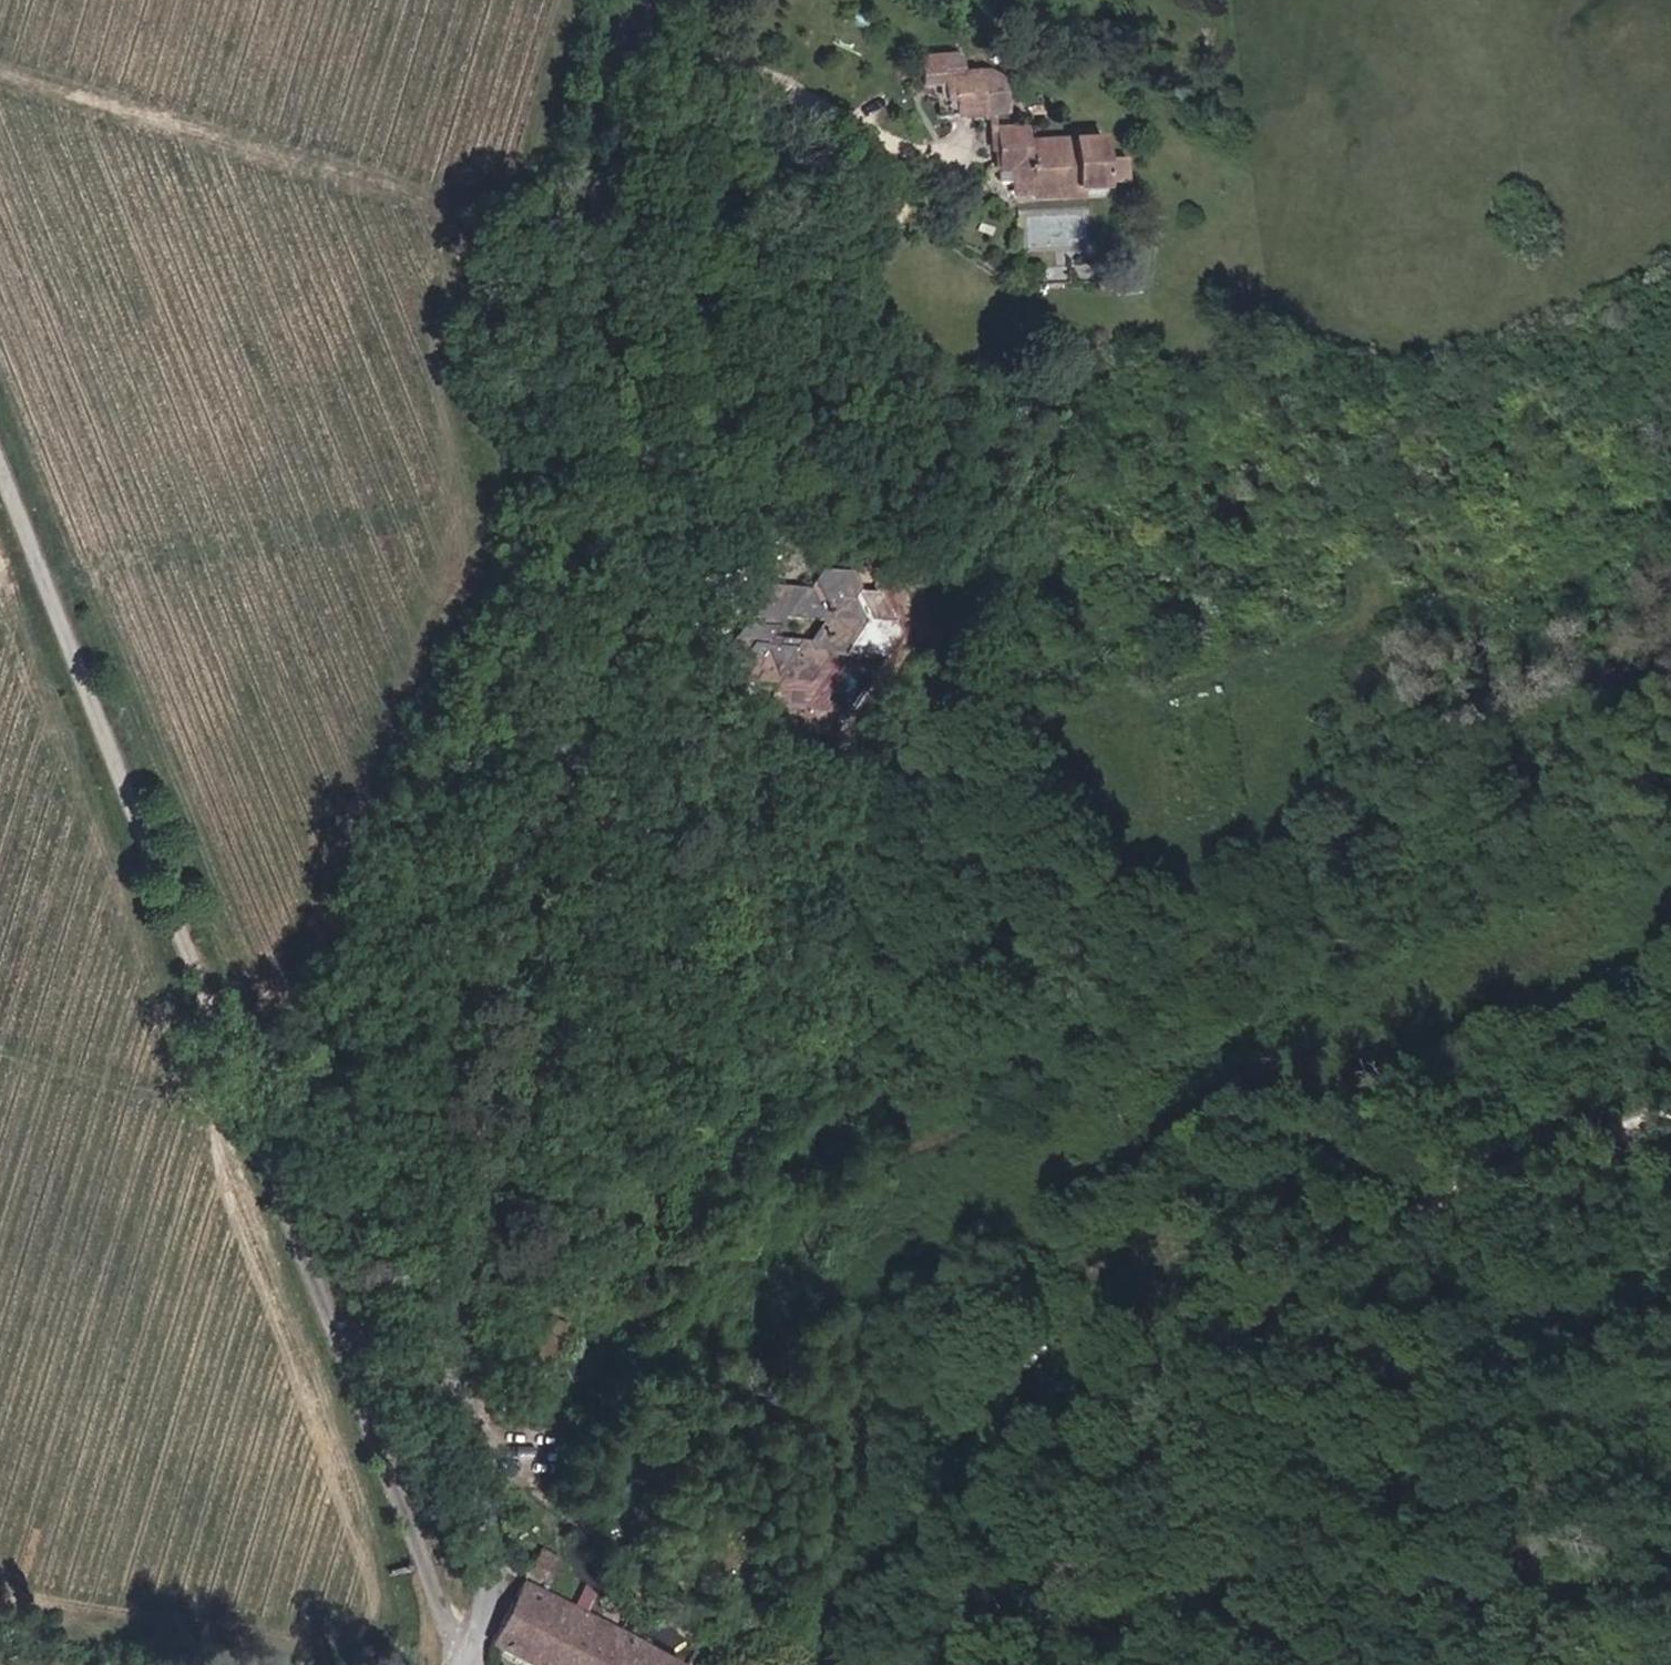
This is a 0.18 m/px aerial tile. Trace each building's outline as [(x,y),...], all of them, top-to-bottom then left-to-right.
[(937,72),(938,89),(938,103),(954,102),(955,113),(1021,111),(1020,93),(1004,93),(1003,85),(987,86),(987,75),(974,76),(974,70),(937,72)] [(1033,125),(1026,126),(997,126),(997,134),(999,168),(999,181),(1018,181),(1018,184),(1072,182),(1071,171),(1083,171),(1111,170),(1111,165),(1128,165),(1128,142),(1110,143),(1110,133),(1033,136),(1033,125)] [(1077,277),(1076,254),(1056,255),(1056,277),(1077,277)] [(872,663),(897,633),(884,598),(893,586),(887,570),(866,561),(849,585),(806,566),(784,595),(788,597),(763,628),(773,662),(806,676),(815,663),(846,678),(860,657),(872,663)] [(535,1553),(530,1551),(527,1561),(528,1571),(544,1576),(552,1556),(549,1555),(552,1547),(539,1542),(535,1553)] [(693,1649),(670,1640),(633,1626),(620,1620),(588,1610),(531,1586),(520,1581),(493,1648),(534,1664),(687,1664),(693,1649)]
